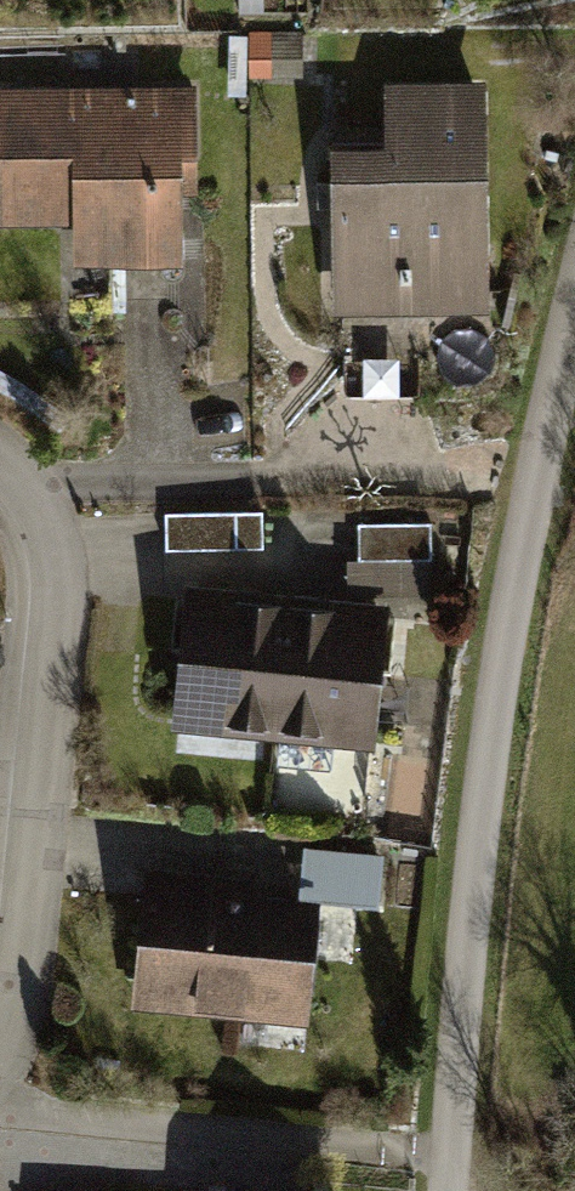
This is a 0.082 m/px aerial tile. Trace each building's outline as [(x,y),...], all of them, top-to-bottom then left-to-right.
[(298,32),(247,34),(249,80),(300,78),(298,32)] [(379,142),(325,143),(325,196),(326,312),(488,311),(486,79),(379,80),(379,142)] [(0,91),(0,171),(1,221),(72,220),(73,260),(184,258),(183,194),(203,194),(201,87),(0,91)] [(260,513),(163,516),(164,548),(261,545),(260,513)] [(431,522),(355,523),(356,558),(343,559),(343,596),(432,594),(431,522)] [(249,591),(182,584),(166,727),(370,750),(386,606),(327,600),(249,591)] [(381,856),(301,849),(296,899),(313,901),(377,907),(381,856)] [(249,876),(145,866),(129,1004),(299,1023),(313,901),(296,899),(257,895),(249,876)]
